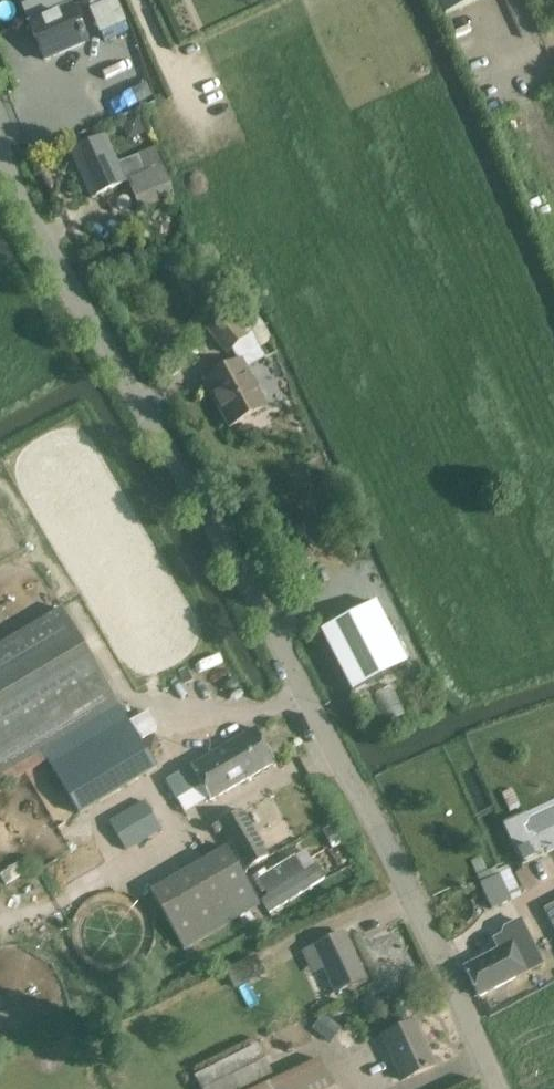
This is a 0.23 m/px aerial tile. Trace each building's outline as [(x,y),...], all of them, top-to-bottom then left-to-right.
[(24,5),(31,21),(27,22),(44,63),(89,44),(71,3),(67,5),(65,0),(35,0),(24,5)] [(122,23),(114,0),(102,0),(86,6),(95,32),(122,23)] [(444,16),(480,0),(437,0),(444,16)] [(145,174),(138,156),(118,165),(106,137),(72,152),(92,196),(128,180),(138,208),(174,194),(163,167),(145,174)] [(132,243),(125,244),(128,253),(134,251),(132,243)] [(227,313),(205,331),(227,357),(249,338),(227,313)] [(229,427),(266,407),(258,392),(259,388),(253,377),(250,377),(241,360),(206,379),(214,394),(212,395),(229,427)] [(376,603),(320,631),(352,693),(407,664),(376,603)] [(80,814),(157,767),(62,607),(0,643),(0,774),(43,749),(80,814)] [(189,765),(190,766),(165,780),(176,799),(201,785),(210,801),(275,763),(254,727),(189,765)] [(513,789),(502,793),(509,811),(520,806),(513,789)] [(145,802),(110,821),(127,851),(161,832),(145,802)] [(243,810),(220,823),(246,870),(269,858),(243,810)] [(226,847),(206,858),(240,918),(260,906),(226,847)] [(0,874),(6,884),(34,866),(28,857),(0,874)] [(305,875),(293,857),(256,881),(267,899),(260,903),(269,917),(303,895),(326,881),(317,867),(305,875)] [(481,857),(471,861),(491,909),(522,896),(509,865),(497,871),(495,867),(487,871),(481,857)] [(544,909),(553,929),(553,904),(544,909)] [(479,995),(526,972),(543,963),(521,919),(503,928),(501,935),(492,940),(497,950),(465,966),(479,995)] [(304,951),(311,966),(322,961),(336,991),(365,977),(343,932),(304,951)] [(256,955),(225,970),(234,990),(266,975),(256,955)] [(340,1027),(322,1014),(312,1029),(330,1041),(340,1027)] [(403,1080),(435,1065),(415,1021),(383,1035),(403,1080)] [(273,1074),(257,1043),(194,1074),(202,1088),(244,1088),(273,1074)] [(319,1058),(275,1079),(256,1088),(334,1088),(319,1058)]
